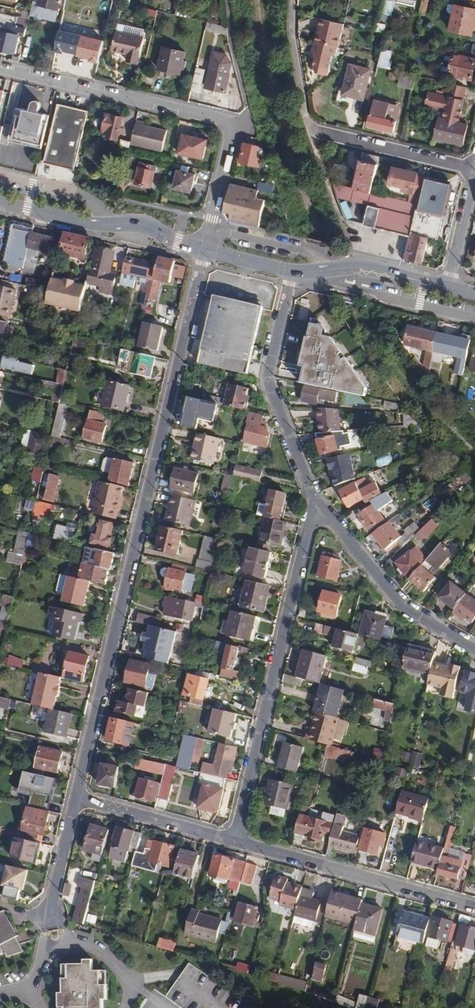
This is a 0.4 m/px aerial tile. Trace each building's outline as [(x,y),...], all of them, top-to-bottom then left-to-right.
[(60,0),(39,0),(38,5),(33,3),(30,15),(55,21),(60,0)] [(146,7),(157,10),(158,5),(147,2),(146,7)] [(455,4),(449,29),(471,34),(473,29),(474,29),(474,8),(455,4)] [(178,6),(176,14),(190,17),(192,9),(178,6)] [(144,14),(156,16),(157,10),(146,7),(144,14)] [(11,60),(19,61),(20,55),(16,53),(20,35),(25,36),(27,28),(25,28),(29,12),(16,9),(15,15),(12,14),(0,12),(0,50),(12,53),(11,60)] [(344,24),(321,18),(319,26),(321,26),(320,32),(318,31),(316,40),(315,40),(312,51),(313,51),(316,52),(315,55),(316,57),(314,64),(329,68),(332,56),(336,54),(337,46),(339,46),(344,24)] [(206,30),(227,35),(227,26),(207,21),(206,30)] [(374,31),(386,34),(385,24),(376,22),(374,31)] [(103,42),(59,31),(54,54),(98,64),(103,42)] [(138,64),(144,38),(117,32),(112,51),(128,55),(127,61),(138,64)] [(181,74),(186,52),(163,47),(158,68),(181,74)] [(381,55),(378,66),(388,69),(393,51),(382,49),(381,55)] [(197,68),(191,91),(200,93),(201,86),(226,92),(230,75),(229,75),(231,62),(227,55),(214,52),(209,70),(197,68)] [(474,62),(474,58),(454,53),(449,74),(471,79),(474,62)] [(343,94),(364,99),(371,70),(350,65),(343,94)] [(462,100),(466,87),(450,83),(448,96),(433,93),(430,107),(446,110),(445,116),(458,119),(459,115),(460,115),(464,100),(462,100)] [(13,138),(42,144),(47,122),(43,121),(44,114),(38,112),(40,104),(38,100),(34,100),(32,103),(30,110),(23,109),(22,116),(19,115),(13,138)] [(377,132),(384,133),(385,130),(394,132),(396,120),(387,118),(390,103),(375,100),(369,126),(378,128),(377,132)] [(96,101),(90,127),(100,129),(106,103),(96,101)] [(75,168),(89,111),(57,104),(44,161),(59,165),(75,168)] [(121,127),(123,116),(107,113),(101,135),(118,139),(119,134),(122,134),(124,128),(121,127)] [(468,124),(459,122),(457,122),(458,119),(445,116),(444,119),(440,118),(436,138),(463,145),(468,124)] [(144,122),(136,120),(130,141),(130,143),(162,151),(167,130),(144,124),(144,122)] [(0,138),(8,140),(12,125),(4,123),(3,126),(0,138)] [(203,158),(207,139),(183,133),(179,152),(203,158)] [(119,150),(128,152),(130,143),(130,141),(121,139),(119,150)] [(262,165),(269,166),(262,147),(240,142),(236,159),(239,160),(240,161),(260,165),(262,165)] [(372,193),(380,156),(363,153),(355,188),(372,193)] [(134,182),(151,187),(156,165),(140,161),(134,182)] [(419,194),(423,177),(417,176),(417,173),(394,167),(390,183),(403,186),(402,190),(419,194)] [(191,191),(195,174),(178,170),(174,187),(191,191)] [(428,237),(440,239),(453,184),(423,177),(419,194),(417,204),(410,232),(428,237)] [(264,191),(271,192),(273,185),(260,181),(258,189),(264,191)] [(230,220),(259,227),(265,199),(262,198),(264,191),(258,189),(230,183),(228,195),(224,211),(230,220)] [(333,183),(337,197),(369,204),(364,225),(409,236),(410,232),(417,204),(372,193),(355,188),(333,183)] [(341,202),(346,219),(352,217),(347,201),(341,202)] [(26,224),(15,221),(5,264),(24,269),(23,271),(34,274),(39,251),(59,256),(62,241),(33,234),(35,226),(26,224)] [(409,236),(405,257),(423,261),(428,237),(410,232),(409,236)] [(85,261),(91,239),(66,234),(61,254),(85,261)] [(91,269),(88,284),(102,287),(101,293),(112,295),(118,272),(112,271),(116,253),(96,248),(91,269)] [(160,256),(158,265),(154,279),(162,281),(171,283),(176,260),(160,256)] [(127,257),(120,285),(133,288),(135,281),(145,283),(142,298),(144,298),(142,306),(148,307),(150,299),(153,285),(154,279),(158,265),(127,257)] [(65,282),(52,278),(47,306),(80,313),(87,287),(77,285),(77,282),(66,279),(65,282)] [(153,285),(150,299),(157,301),(160,287),(153,285)] [(6,322),(7,317),(10,317),(17,291),(0,287),(0,321),(6,322)] [(199,363),(248,375),(263,307),(215,296),(199,363)] [(8,323),(6,322),(0,321),(0,344),(3,345),(8,323)] [(144,322),(139,347),(158,351),(164,326),(144,322)] [(324,327),(314,325),(311,339),(308,338),(302,368),(307,369),(303,384),(368,398),(369,390),(334,339),(327,337),(327,332),(324,327)] [(427,351),(434,353),(438,335),(410,327),(406,343),(410,344),(410,347),(427,351)] [(463,376),(473,337),(468,337),(468,340),(439,333),(438,335),(434,353),(459,359),(455,374),(463,376)] [(137,353),(123,350),(120,362),(129,364),(127,373),(151,379),(156,358),(137,353)] [(35,366),(4,359),(2,368),(33,375),(35,366)] [(423,371),(429,377),(431,363),(426,362),(423,371)] [(131,386),(109,380),(103,406),(125,411),(131,386)] [(223,406),(245,411),(247,402),(245,402),(246,397),(248,389),(228,385),(223,406)] [(337,393),(305,386),(302,402),(316,405),(318,399),(335,402),(337,393)] [(62,393),(59,403),(66,405),(68,394),(62,393)] [(206,395),(204,402),(219,405),(221,399),(206,395)] [(218,406),(189,399),(183,427),(197,430),(200,420),(214,423),(218,406)] [(402,410),(403,405),(385,401),(383,408),(402,410)] [(58,408),(52,436),(64,438),(69,410),(58,408)] [(320,434),(341,432),(339,410),(318,409),(320,434)] [(103,425),(105,414),(91,411),(84,440),(99,444),(100,442),(103,443),(107,426),(103,425)] [(249,412),(247,423),(249,423),(244,442),(268,448),(270,435),(267,427),(262,426),(264,416),(249,412)] [(403,412),(403,424),(419,424),(419,412),(403,412)] [(25,429),(22,444),(28,446),(31,430),(25,429)] [(41,458),(47,434),(32,431),(26,455),(41,458)] [(354,436),(353,431),(341,432),(320,434),(317,434),(321,455),(340,451),(337,438),(343,437),(344,438),(354,436)] [(220,439),(197,434),(191,460),(214,465),(220,439)] [(52,436),(49,446),(63,449),(66,439),(64,438),(52,436)] [(449,456),(443,448),(437,452),(443,460),(449,456)] [(333,477),(336,486),(356,478),(350,454),(327,459),(330,470),(334,469),(335,476),(333,477)] [(375,460),(378,467),(392,462),(390,455),(375,460)] [(112,474),(110,482),(129,487),(134,464),(115,459),(115,460),(107,458),(105,460),(103,469),(104,472),(112,474)] [(463,466),(457,460),(451,465),(456,471),(463,466)] [(31,481),(41,483),(44,469),(35,466),(31,481)] [(236,466),(234,476),(260,483),(263,471),(236,466)] [(176,469),(170,496),(171,496),(173,496),(193,501),(199,474),(176,469)] [(51,475),(45,499),(54,502),(60,477),(51,475)] [(365,500),(367,504),(383,495),(377,483),(368,487),(364,480),(354,485),(355,487),(349,490),(348,488),(340,492),(348,509),(365,500)] [(98,507),(96,515),(116,520),(118,512),(120,512),(122,503),(120,503),(121,498),(124,488),(102,482),(96,507),(98,507)] [(271,491),(265,517),(266,518),(281,521),(287,495),(271,491)] [(173,496),(171,508),(173,508),(170,522),(190,528),(197,502),(193,501),(173,496)] [(33,512),(35,501),(26,500),(24,511),(33,512)] [(37,501),(34,514),(49,517),(51,505),(37,501)] [(370,531),(385,520),(375,505),(359,516),(370,531)] [(400,544),(403,547),(415,535),(409,527),(404,531),(406,533),(402,537),(392,525),(395,522),(398,526),(404,521),(400,514),(389,522),(390,523),(373,535),(386,551),(398,541),(400,544)] [(215,516),(214,524),(221,525),(223,518),(215,516)] [(281,521),(266,518),(259,544),(279,549),(286,522),(281,521)] [(89,547),(93,548),(93,546),(109,550),(112,537),(110,536),(113,524),(99,521),(96,534),(93,533),(89,547)] [(58,527),(55,539),(72,543),(75,530),(58,527)] [(183,532),(162,527),(157,550),(178,555),(183,532)] [(8,562),(22,566),(25,550),(29,533),(20,531),(15,553),(10,552),(8,562)] [(196,568),(212,572),(219,540),(205,537),(200,559),(198,559),(196,568)] [(426,561),(410,580),(411,581),(424,593),(436,579),(432,575),(452,553),(441,544),(426,561)] [(404,573),(410,580),(426,561),(415,547),(395,562),(399,567),(397,569),(402,575),(404,573)] [(271,553),(251,548),(245,574),(248,574),(246,580),(248,580),(261,583),(262,578),(265,578),(271,553)] [(110,570),(111,570),(115,554),(97,550),(93,566),(110,570)] [(324,552),(318,578),(338,582),(343,561),(333,558),(334,554),(324,552)] [(90,582),(106,585),(110,570),(93,566),(83,564),(79,579),(90,582)] [(187,572),(172,568),(165,567),(161,569),(160,572),(162,576),(168,577),(165,591),(174,593),(175,590),(191,593),(195,574),(187,572)] [(88,592),(90,582),(79,579),(60,575),(56,592),(64,594),(62,601),(84,607),(87,596),(85,596),(86,592),(88,592)] [(271,586),(248,580),(241,607),(265,613),(271,586)] [(456,610),(467,595),(451,584),(440,599),(456,610)] [(320,621),(335,625),(342,596),(324,592),(320,612),(322,613),(320,621)] [(2,607),(11,609),(14,598),(4,595),(1,606),(2,607)] [(454,613),(471,625),(474,620),(474,601),(467,595),(456,610),(454,613)] [(197,603),(167,596),(164,607),(166,608),(164,615),(192,621),(195,607),(203,609),(204,605),(197,603)] [(198,597),(197,603),(204,605),(205,598),(198,597)] [(81,622),(84,614),(52,607),(47,633),(75,640),(79,622),(81,622)] [(256,617),(233,611),(227,635),(250,641),(256,617)] [(361,635),(380,641),(387,618),(367,612),(361,635)] [(140,615),(138,623),(160,628),(161,620),(140,615)] [(358,635),(351,633),(316,623),(314,631),(337,637),(333,647),(354,652),(358,635)] [(146,644),(145,651),(148,652),(146,659),(169,664),(176,633),(151,627),(149,635),(144,634),(142,643),(146,644)] [(228,644),(221,677),(232,679),(239,647),(228,644)] [(403,670),(430,676),(433,664),(436,652),(412,646),(409,645),(408,648),(403,670)] [(63,678),(84,683),(91,657),(63,650),(58,670),(65,672),(63,678)] [(328,657),(303,650),(296,677),(303,679),(321,684),(325,670),(328,657)] [(24,662),(9,657),(8,665),(23,669),(24,662)] [(355,664),(369,668),(370,662),(357,658),(355,664)] [(131,660),(126,682),(146,687),(145,689),(151,691),(151,689),(152,689),(154,681),(156,676),(154,675),(149,674),(151,665),(131,660)] [(430,676),(428,685),(443,689),(441,696),(454,699),(461,667),(451,665),(450,669),(450,671),(444,670),(445,667),(433,664),(430,676)] [(210,674),(190,669),(182,701),(202,706),(210,674)] [(467,672),(460,692),(474,697),(474,675),(467,672)] [(41,673),(35,700),(56,706),(58,697),(59,697),(61,687),(60,686),(63,678),(41,673)] [(296,677),(285,674),(283,682),(300,687),(303,679),(296,677)] [(347,721),(355,694),(322,685),(314,712),(317,713),(347,721)] [(149,693),(131,688),(129,696),(127,703),(124,702),(119,700),(117,712),(143,719),(149,693)] [(0,697),(0,707),(8,709),(10,699),(0,697)] [(385,721),(391,722),(395,704),(376,700),(374,708),(387,711),(385,718),(385,721)] [(453,701),(450,716),(457,718),(460,703),(453,701)] [(67,737),(72,714),(55,710),(50,709),(45,732),(67,737)] [(332,746),(332,744),(334,739),(340,741),(342,735),(345,735),(348,722),(347,721),(317,713),(312,732),(308,731),(306,739),(328,745),(332,746)] [(368,727),(382,731),(385,721),(385,718),(372,715),(368,727)] [(135,723),(112,718),(107,740),(129,745),(135,723)] [(199,763),(204,739),(184,734),(177,767),(190,770),(192,761),(199,763)] [(278,768),(298,773),(304,748),(285,743),(278,768)] [(225,779),(227,779),(229,772),(233,774),(239,748),(220,744),(214,768),(203,766),(201,773),(212,775),(225,779)] [(351,764),(354,752),(341,749),(332,746),(328,745),(325,756),(336,759),(337,756),(342,757),(341,761),(344,762),(345,758),(350,759),(348,763),(351,764)] [(32,767),(31,773),(43,775),(50,777),(51,772),(58,773),(63,753),(41,747),(36,768),(32,767)] [(373,756),(381,758),(383,749),(375,747),(373,756)] [(409,763),(411,753),(403,751),(401,762),(409,763)] [(422,754),(413,752),(410,765),(419,767),(422,754)] [(166,765),(147,761),(144,771),(163,775),(166,765)] [(98,785),(116,789),(120,768),(103,764),(98,785)] [(163,775),(158,798),(169,801),(176,767),(166,765),(163,775)] [(408,770),(398,767),(396,776),(406,779),(408,770)] [(33,791),(29,807),(31,807),(43,810),(45,801),(44,801),(45,794),(51,796),(53,786),(54,786),(56,779),(50,777),(43,775),(31,773),(25,771),(22,789),(33,791)] [(223,788),(225,779),(212,775),(201,773),(195,799),(199,800),(198,809),(218,814),(224,788),(223,788)] [(135,796),(155,802),(160,784),(141,778),(135,796)] [(271,780),(265,804),(287,810),(293,785),(271,780)] [(402,791),(396,813),(423,820),(430,799),(402,791)] [(307,818),(310,808),(303,806),(300,816),(307,818)] [(29,807),(22,839),(38,842),(40,834),(44,835),(45,831),(48,832),(49,829),(49,827),(47,826),(50,812),(31,807),(29,807)] [(335,815),(310,808),(307,818),(300,816),(295,833),(305,836),(306,832),(316,835),(315,839),(322,841),(324,833),(329,834),(335,815)] [(335,848),(356,854),(361,837),(343,832),(347,816),(338,813),(333,830),(334,831),(330,846),(329,846),(326,856),(333,858),(335,848)] [(103,856),(110,830),(91,825),(85,850),(93,853),(102,856),(103,856)] [(460,877),(465,878),(471,855),(464,853),(462,861),(448,858),(457,828),(451,826),(445,849),(440,865),(442,865),(440,875),(459,880),(460,877)] [(140,838),(141,834),(118,827),(116,834),(114,834),(112,839),(114,840),(109,859),(126,864),(129,852),(136,853),(140,838)] [(386,834),(365,828),(358,853),(367,856),(368,853),(378,856),(382,841),(384,842),(386,834)] [(36,864),(41,843),(38,842),(22,839),(17,837),(12,858),(36,864)] [(175,847),(140,838),(136,853),(132,867),(143,869),(148,853),(145,852),(146,848),(153,850),(150,861),(169,867),(175,847)] [(438,870),(440,865),(445,849),(418,841),(412,862),(438,870)] [(193,879),(200,855),(181,850),(175,874),(193,879)] [(240,883),(246,863),(214,854),(209,874),(232,880),(240,883)] [(258,866),(247,863),(244,873),(255,876),(258,866)] [(4,886),(23,890),(28,872),(9,867),(4,886)] [(136,877),(130,876),(126,889),(132,891),(136,877)] [(83,924),(95,881),(81,877),(78,887),(83,888),(74,921),(83,924)] [(300,896),(302,891),(294,889),(295,886),(288,884),(288,881),(276,877),(270,900),(282,904),(281,907),(296,912),(300,896)] [(73,885),(66,884),(63,896),(70,898),(73,885)] [(363,903),(363,900),(333,892),(326,917),(356,925),(363,903)] [(323,901),(300,896),(296,912),(295,916),(317,922),(323,901)] [(240,903),(235,922),(254,927),(259,908),(240,903)] [(356,925),(353,937),(373,943),(383,909),(363,903),(356,925)] [(200,912),(191,910),(185,934),(216,942),(222,920),(199,914),(200,912)] [(3,911),(0,913),(0,955),(5,953),(7,957),(23,952),(18,945),(17,946),(15,942),(12,939),(17,936),(3,911)] [(423,943),(430,920),(403,912),(397,936),(423,943)] [(470,924),(471,916),(460,915),(460,922),(470,924)] [(447,942),(452,922),(433,917),(425,946),(437,950),(440,940),(447,942)] [(461,924),(455,945),(474,950),(474,928),(461,924)] [(157,947),(173,952),(176,942),(160,938),(157,947)] [(456,958),(449,956),(446,966),(453,967),(456,958)] [(68,964),(68,979),(63,979),(63,993),(58,993),(59,1007),(64,1007),(103,1007),(103,1000),(107,1000),(107,985),(101,985),(101,971),(93,971),(93,959),(84,959),(84,964),(76,964),(68,964)] [(236,970),(248,974),(250,967),(238,963),(236,970)] [(317,963),(313,980),(322,982),(327,966),(317,963)] [(268,972),(266,979),(278,982),(279,975),(268,972)] [(369,997),(361,995),(358,1003),(337,995),(335,1002),(350,1007),(366,1007),(369,997)] [(379,1000),(369,997),(366,1007),(378,1007),(379,1000)]
